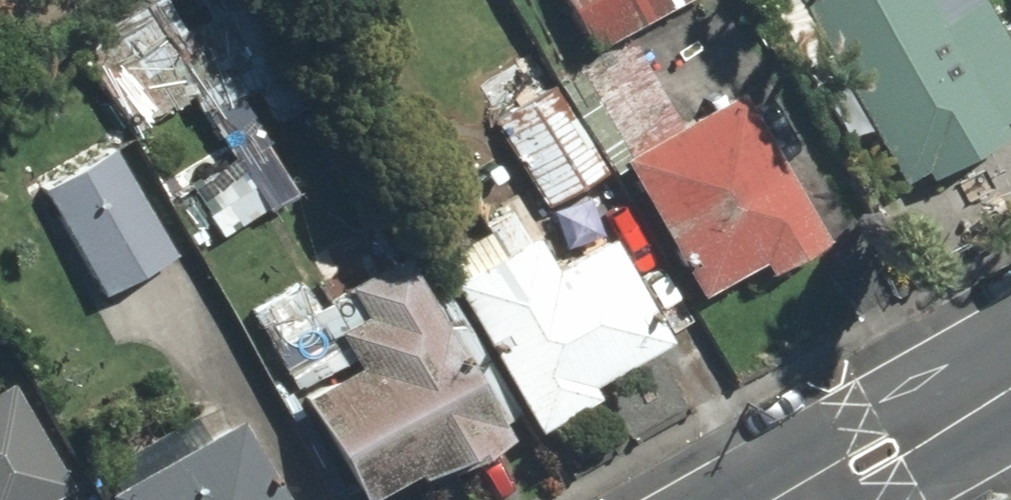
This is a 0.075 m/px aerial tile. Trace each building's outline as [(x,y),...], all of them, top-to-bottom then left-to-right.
[(69,52),(121,137),(182,100),(198,126),(242,99),(266,138),(308,112),(239,0),(154,0),(69,52)] [(577,55),(690,0),(550,0),(577,55)] [(812,99),(837,142),(857,130),(889,186),(1010,117),(1010,25),(1008,19),(993,27),(978,0),(754,0),(803,87),(826,74),(833,87),(812,99)] [(604,163),(689,301),(747,266),(756,280),(820,241),(726,89),(604,163)] [(594,170),(545,92),(486,130),(535,207),(594,170)] [(103,142),(25,188),(92,300),(170,253),(103,142)] [(574,389),(658,345),(598,231),(536,264),(506,208),(450,238),(467,270),(440,284),(519,431),(580,399),(574,389)] [(356,290),(348,273),(323,285),(332,302),(309,313),(299,292),(240,321),(328,499),(350,499),(506,424),(447,303),(417,317),(395,271),(356,290)] [(65,486),(2,381),(0,382),(0,499),(42,499),(65,486)] [(93,463),(105,485),(90,493),(93,499),(273,499),(227,417),(196,434),(184,413),(93,463)]
